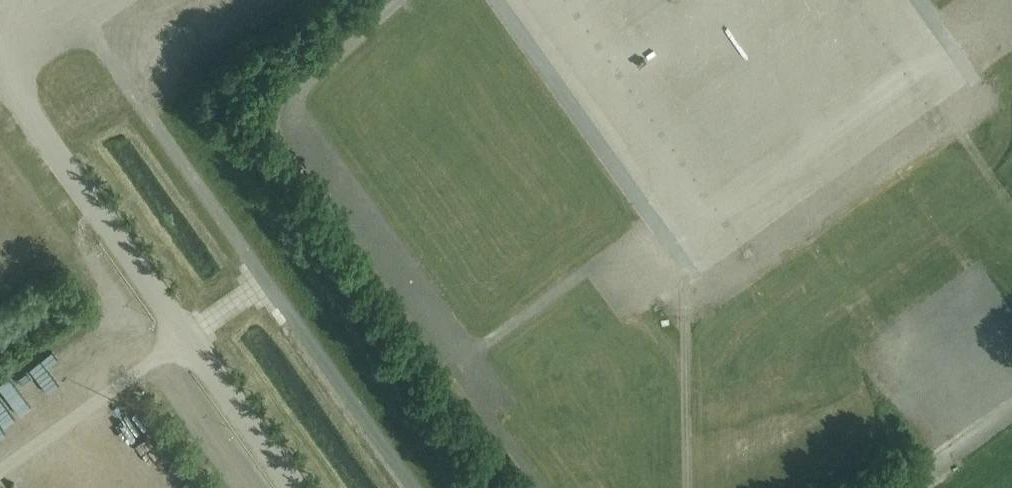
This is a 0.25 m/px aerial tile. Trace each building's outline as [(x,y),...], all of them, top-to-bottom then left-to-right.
[(1011,71),(1011,47),(1000,58),(1011,71)] [(268,216),(259,221),(268,236),(277,230),(268,216)] [(192,451),(177,459),(182,469),(198,461),(192,451)]
